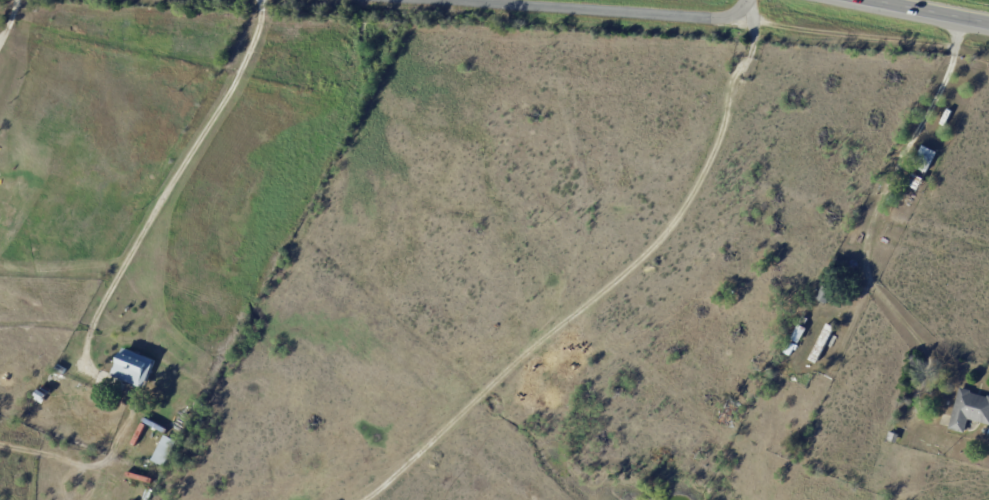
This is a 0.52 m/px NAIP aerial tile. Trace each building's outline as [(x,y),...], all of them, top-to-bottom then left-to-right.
[(929,172),(915,166),(924,146),(939,152),(929,172)] [(925,178),(928,179),(923,190),(911,185),(916,173),(925,178)] [(825,302),(818,299),(825,286),(835,291),(828,304),(825,302)] [(806,316),(810,319),(807,326),(802,323),(806,316)] [(794,339),(802,324),(810,329),(802,343),(794,339)] [(811,360),(829,324),(836,327),(833,335),(837,336),(831,348),(827,346),(819,363),(811,360)] [(786,353),(792,342),(799,346),(797,351),(796,350),(792,356),(786,353)] [(157,361),(146,389),(128,382),(125,389),(114,384),(117,378),(115,376),(126,348),(157,361)] [(35,356),(38,350),(44,353),(41,359),(35,356)] [(68,369),(65,375),(56,371),(59,365),(68,369)] [(979,394),(988,397),(988,424),(972,419),(968,434),(952,429),(963,388),(975,391),(974,393),(979,394)] [(889,440),(891,432),(897,434),(895,442),(889,440)] [(154,461),(167,436),(178,442),(165,467),(154,461)]
